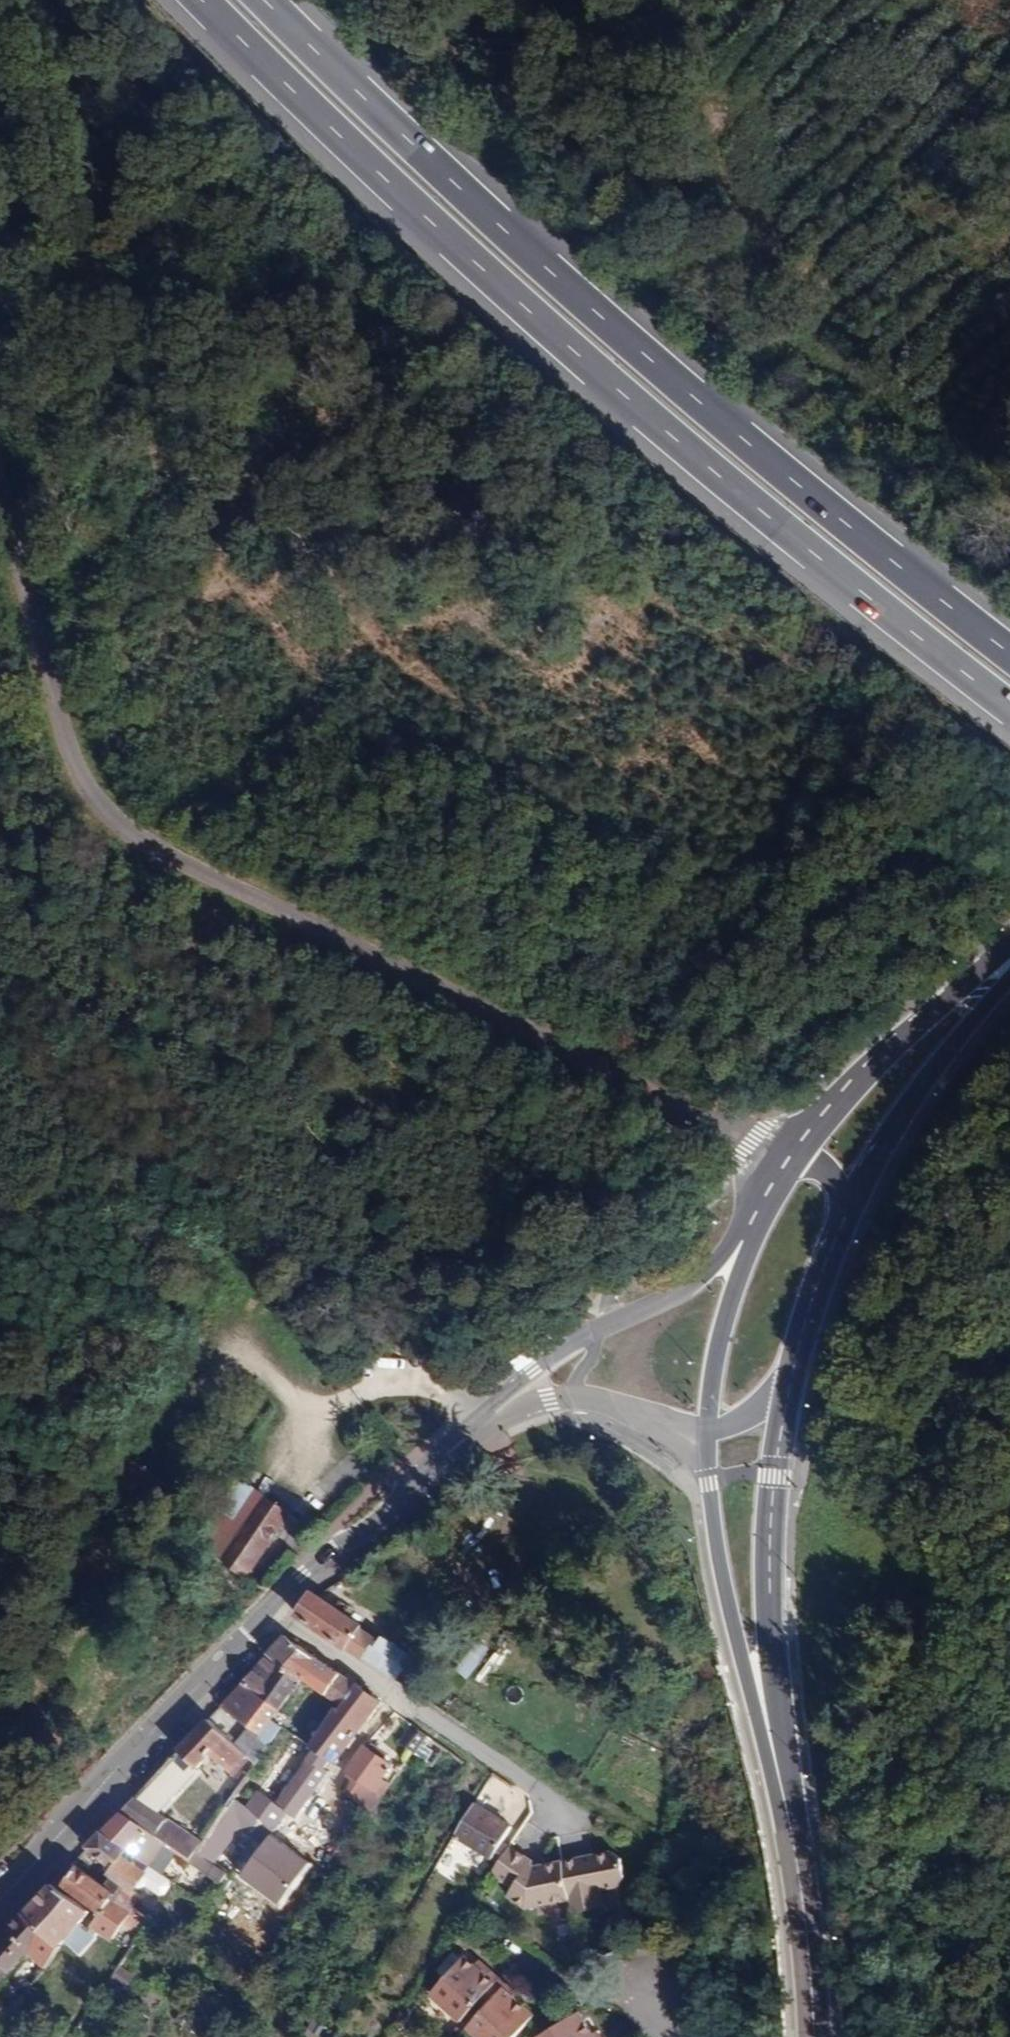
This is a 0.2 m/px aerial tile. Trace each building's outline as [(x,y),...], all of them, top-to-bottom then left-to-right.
[(215,1556),(266,1508),(253,1496),(231,1513),(220,1510),(192,1541),(215,1556)] [(247,1579),(293,1535),(266,1508),(215,1556),(247,1579)] [(360,1621),(309,1587),(292,1612),(343,1646),(358,1625),(360,1621)] [(375,1636),(358,1625),(343,1646),(360,1658),(371,1642),(375,1636)] [(371,1642),(360,1658),(396,1682),(413,1657),(380,1635),(373,1644),(371,1642)] [(334,1673),(314,1659),(294,1644),(284,1636),(265,1658),(277,1665),(302,1680),(342,1705),(355,1687),(334,1673)] [(455,1669),(472,1677),(487,1645),(469,1636),(455,1669)] [(280,1710),(302,1680),(277,1665),(265,1658),(253,1672),(242,1686),(280,1710)] [(271,1721),(280,1710),(242,1686),(220,1709),(249,1727),(271,1742),(281,1728),(271,1721)] [(266,1850),(317,1772),(311,1767),(319,1754),(331,1762),(334,1765),(379,1704),(355,1687),(342,1705),(338,1711),(335,1708),(309,1747),(281,1728),(271,1742),(257,1764),(232,1802),(204,1844),(198,1853),(215,1864),(231,1840),(236,1831),(241,1835),(251,1841),(266,1850)] [(247,1755),(235,1745),(209,1720),(179,1752),(197,1769),(210,1755),(230,1772),(247,1755)] [(415,1755),(427,1738),(410,1726),(397,1743),(411,1752),(415,1755)] [(257,1764),(271,1742),(249,1727),(235,1745),(247,1755),(257,1764)] [(423,1760),(434,1743),(427,1738),(415,1755),(423,1760)] [(374,1792),(393,1766),(364,1746),(345,1773),(354,1779),(374,1792)] [(331,1762),(319,1754),(311,1767),(317,1772),(321,1775),(331,1762)] [(374,1792),(354,1779),(348,1787),(368,1801),(374,1792)] [(204,1844),(134,1799),(121,1813),(167,1843),(193,1860),(198,1853),(204,1844)] [(491,1861),(511,1827),(474,1805),(454,1839),(491,1861)] [(167,1843),(121,1813),(101,1833),(127,1851),(150,1866),(167,1843)] [(236,1843),(241,1835),(236,1831),(231,1840),(236,1843)] [(111,1892),(72,1864),(56,1881),(101,1915),(112,1899),(127,1909),(129,1906),(135,1897),(134,1894),(148,1874),(124,1856),(127,1851),(101,1833),(86,1850),(111,1872),(108,1876),(118,1883),(111,1892)] [(266,1850),(251,1841),(247,1847),(262,1857),(266,1850)] [(532,1860),(510,1845),(485,1884),(525,1911),(566,1899),(571,1916),(604,1906),(600,1893),(618,1888),(623,1873),(612,1848),(532,1860)] [(444,1850),(436,1872),(456,1880),(465,1859),(444,1850)] [(59,1949),(90,1914),(52,1885),(24,1915),(59,1949)] [(142,1916),(129,1906),(127,1909),(112,1899),(101,1915),(92,1927),(112,1941),(123,1925),(131,1931),(142,1916)] [(30,1954),(44,1968),(53,1956),(59,1949),(24,1915),(0,1940),(0,1986),(30,1954)] [(484,2009),(505,1985),(486,1968),(482,1972),(472,1963),(463,1955),(459,1958),(451,1951),(434,1971),(442,1979),(428,1995),(460,2023),(478,2003),(484,2009)] [(24,2015),(64,1964),(53,1956),(44,1968),(14,2007),(24,2015)] [(486,1968),(476,1959),(472,1963),(482,1972),(486,1968)] [(526,2009),(514,1999),(517,1995),(505,1985),(484,2009),(466,2028),(476,2036),(514,2036),(528,2022),(521,2014),(526,2009)] [(533,2016),(526,2009),(521,2014),(528,2022),(533,2016)] [(584,2021),(579,2013),(572,2017),(577,2025),(584,2021)] [(584,2021),(577,2025),(572,2017),(539,2036),(599,2036),(597,2033),(593,2035),(584,2021)]
